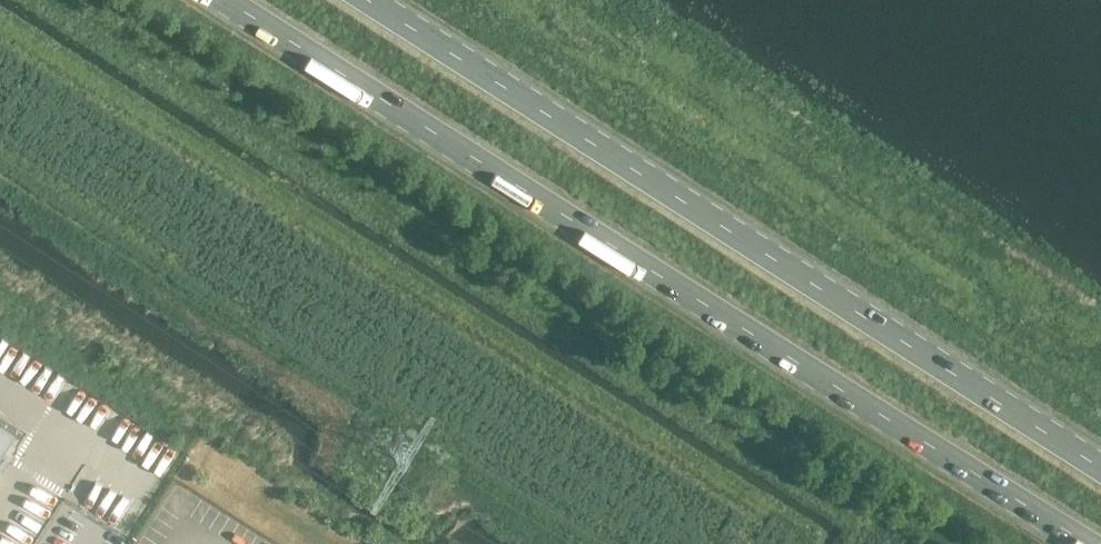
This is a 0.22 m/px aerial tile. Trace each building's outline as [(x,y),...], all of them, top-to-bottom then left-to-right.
[(19,428),(0,416),(0,458),(19,428)]
